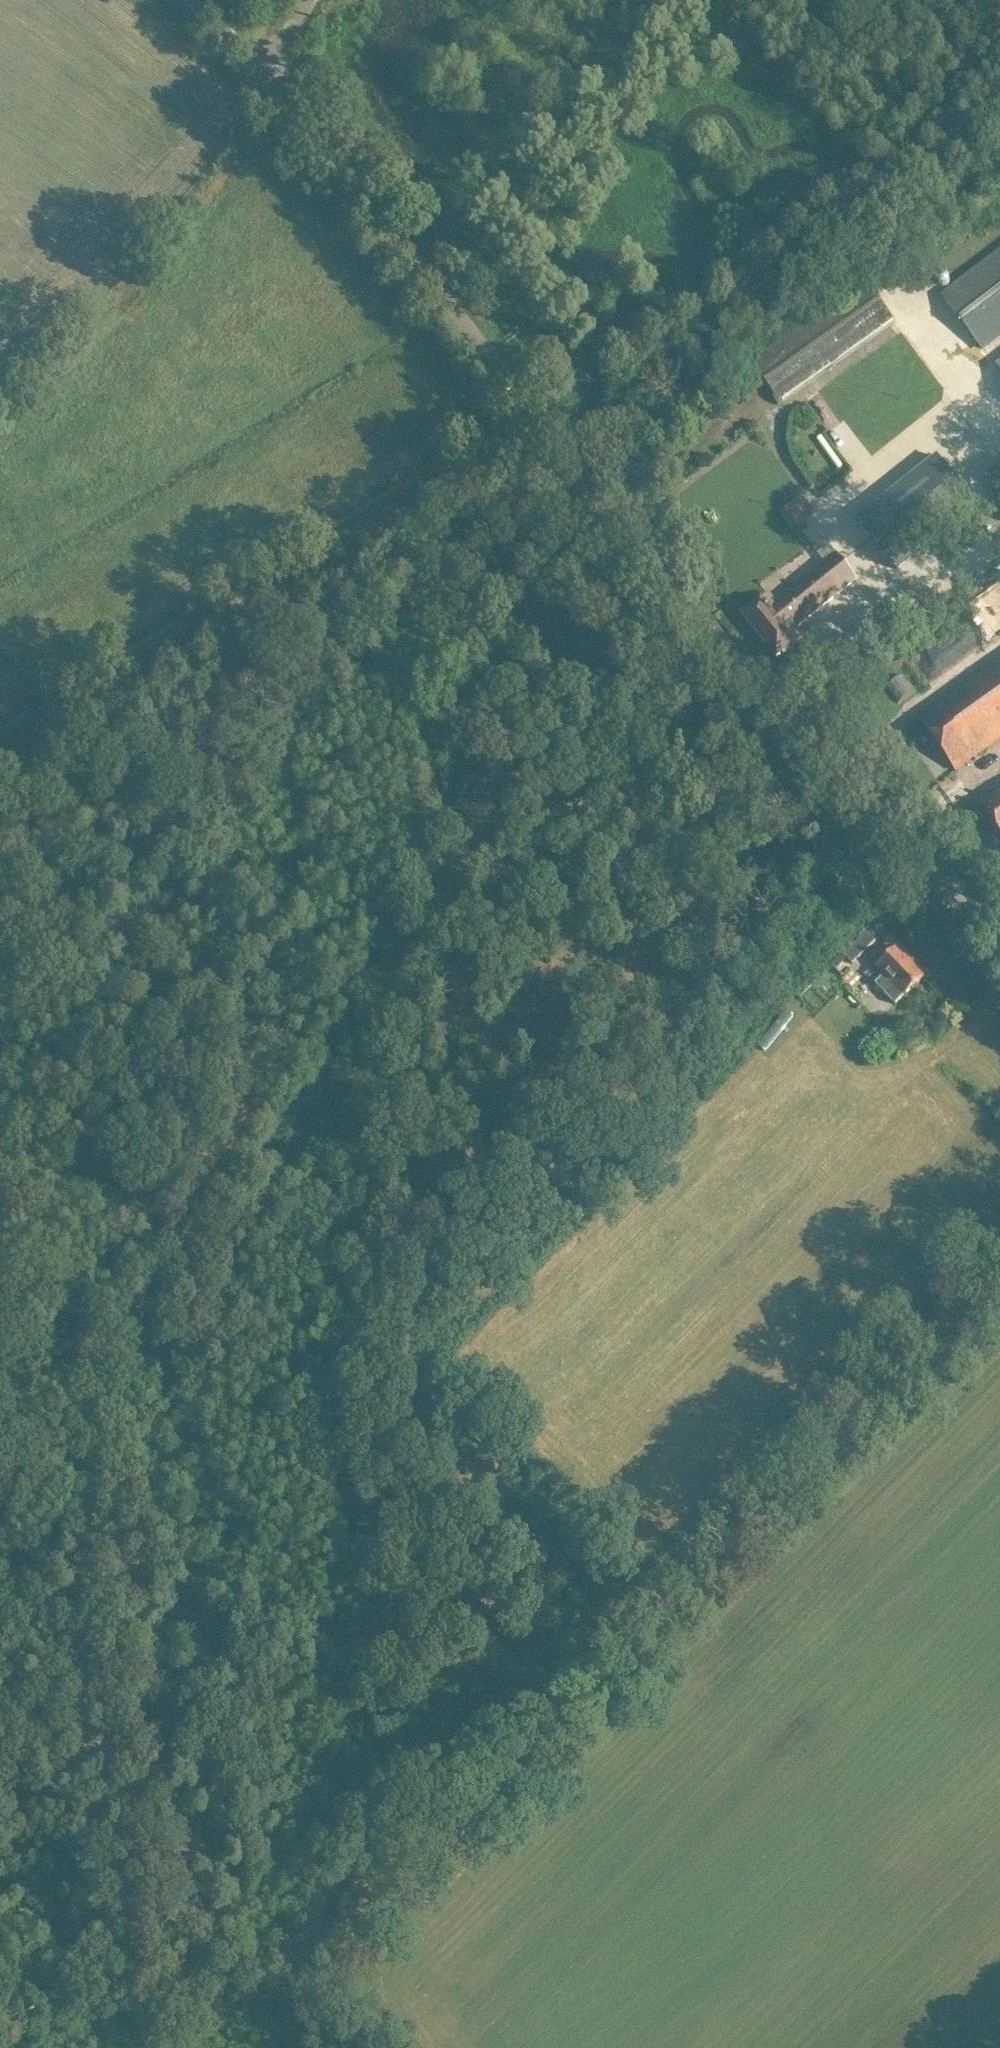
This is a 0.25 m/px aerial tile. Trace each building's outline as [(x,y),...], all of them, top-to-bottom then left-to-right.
[(999,337),(999,249),(940,295),(982,351),(999,337)] [(780,402),(894,319),(865,278),(751,361),(780,402)] [(865,382),(853,390),(875,419),(886,411),(865,382)] [(921,470),(857,518),(881,550),(893,566),(957,518),(945,502),(921,470)] [(761,599),(758,603),(742,615),(755,631),(753,632),(762,643),(764,642),(777,658),(803,636),(796,627),(857,578),(837,554),(793,589),(776,603),(769,594),(762,600),(761,599)] [(919,719),(956,770),(999,738),(999,661),(919,719)] [(981,805),(999,831),(999,792),(981,805)] [(875,942),(865,932),(843,955),(854,965),(875,942)] [(890,942),(878,953),(871,960),(879,967),(877,968),(884,975),(875,983),(896,1004),(924,977),(890,942)]
